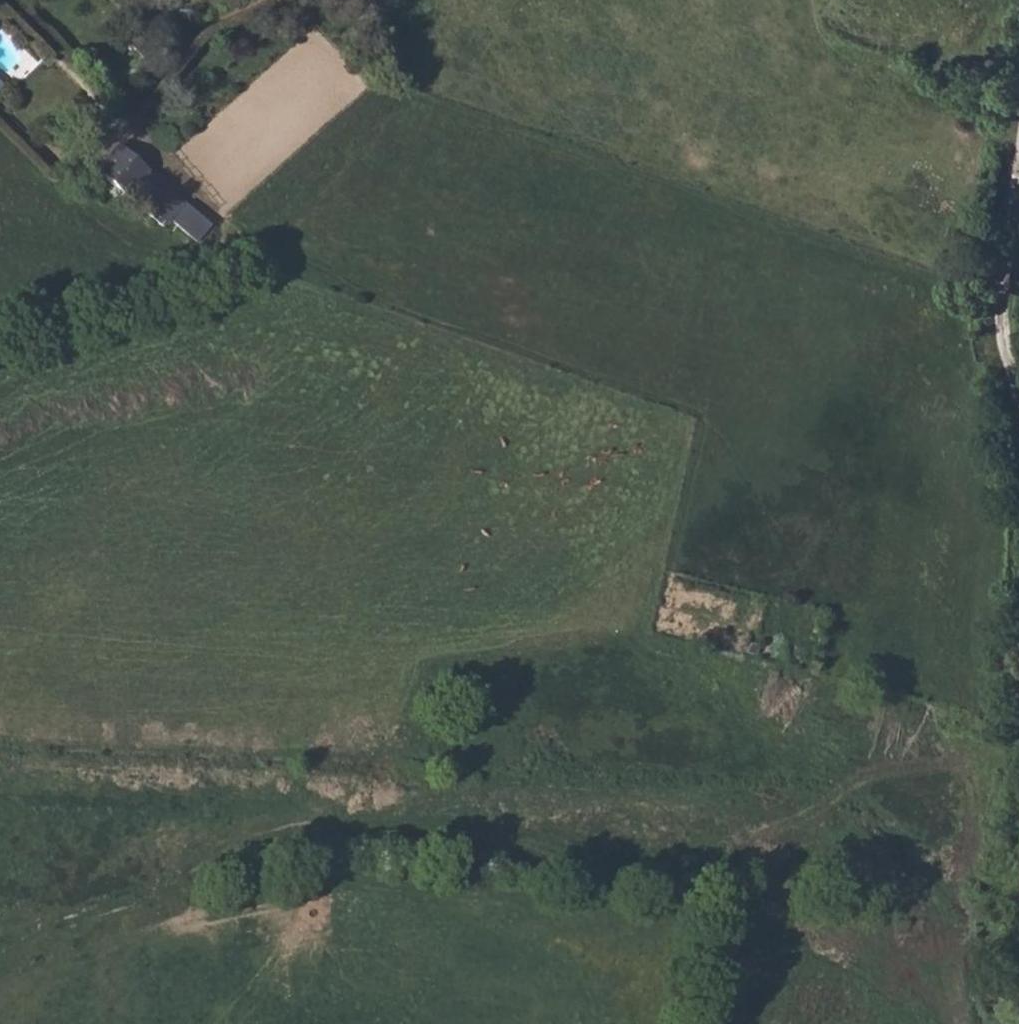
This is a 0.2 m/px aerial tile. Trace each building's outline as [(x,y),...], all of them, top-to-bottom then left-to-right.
[(96,179),(109,190),(110,189),(121,199),(143,177),(133,167),(134,165),(122,153),(96,179)]
